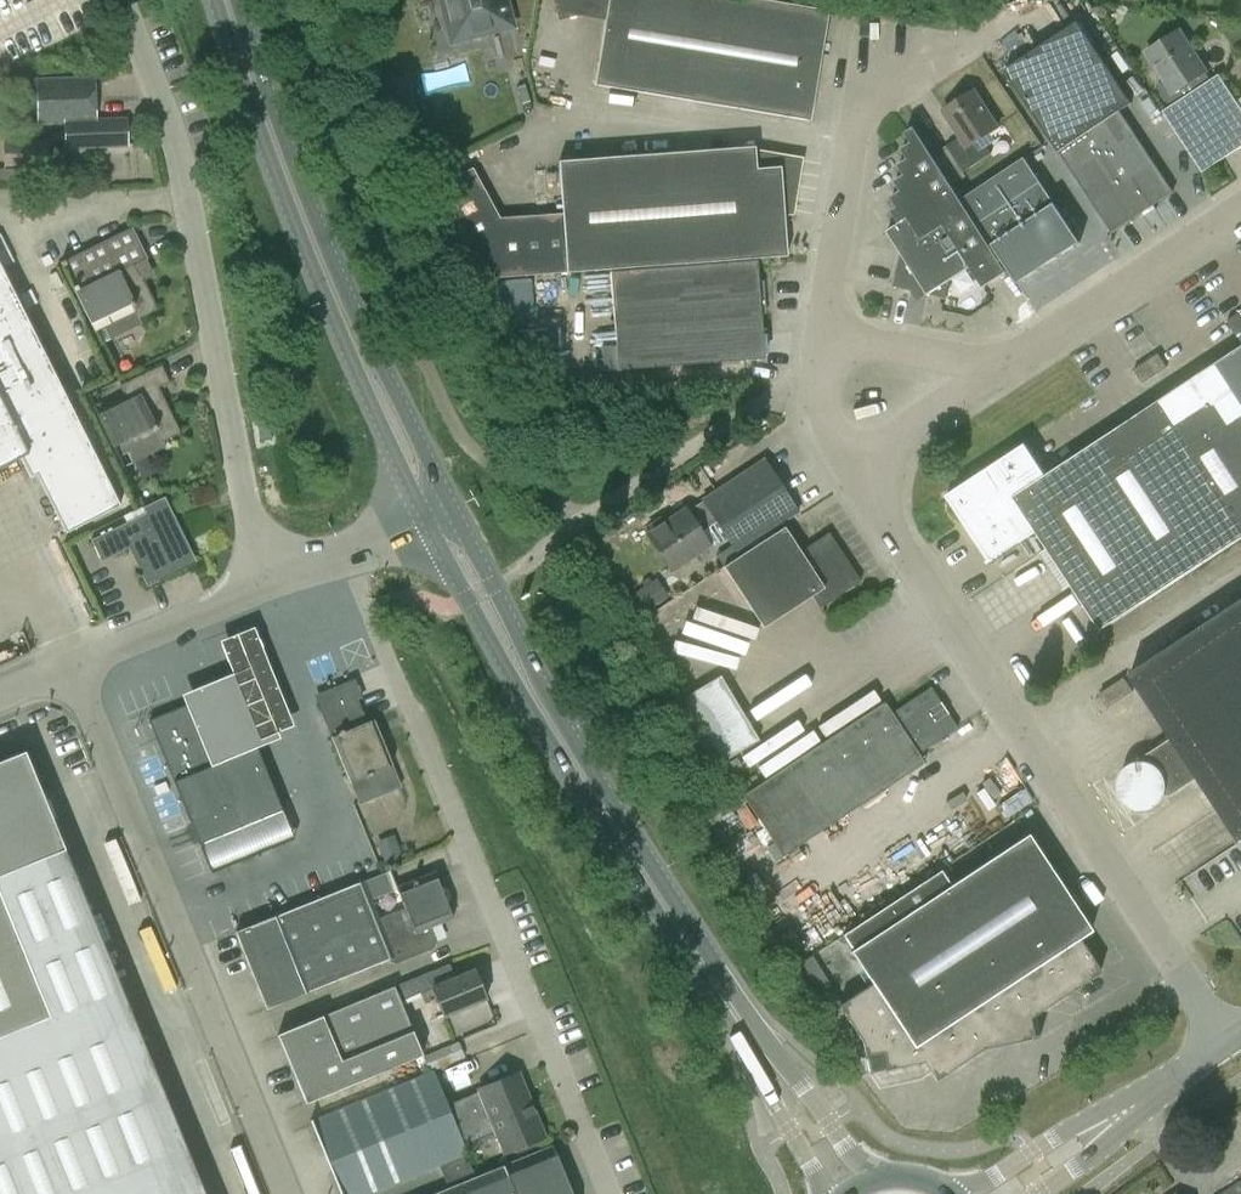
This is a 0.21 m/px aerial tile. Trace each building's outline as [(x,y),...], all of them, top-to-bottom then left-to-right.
[(517,28),(509,0),(438,0),(449,45),(517,28)] [(762,0),(554,0),(559,20),(579,15),(606,20),(595,84),(810,121),(828,11),(762,0)] [(1173,191),(1120,112),(1132,103),(1078,22),(1005,71),(1059,151),(1113,232),(1173,191)] [(1146,52),(1165,80),(1156,85),(1171,107),(1164,112),(1203,171),(1240,147),(1240,108),(1236,101),(1219,75),(1213,79),(1207,71),(1180,30),(1146,52)] [(465,60),(420,73),(426,95),(471,81),(465,60)] [(143,149),(41,79),(68,147),(143,149)] [(944,110),(961,136),(947,145),(964,172),(993,153),(982,138),(999,127),(975,90),(944,110)] [(1124,110),(1137,128),(1151,118),(1137,100),(1124,110)] [(950,280),(971,267),(984,287),(1007,272),(962,199),(916,126),(908,131),(914,141),(904,147),(910,157),(900,163),(906,173),(896,179),(902,188),(892,195),(898,204),(892,208),(901,223),(888,231),(902,252),(894,286),(946,297),(950,280)] [(4,165),(49,165),(48,141),(4,141),(4,165)] [(559,161),(563,212),(567,272),(787,256),(784,212),(791,212),(800,160),(755,152),(754,147),(559,161)] [(962,199),(979,224),(1006,264),(1026,251),(1038,270),(1059,257),(1061,260),(1083,246),(1024,158),(962,199)] [(567,272),(563,212),(500,217),(472,167),(432,189),(481,278),(567,272)] [(61,263),(101,344),(142,324),(139,319),(158,310),(136,264),(147,259),(132,228),(61,263)] [(603,371),(619,370),(765,359),(757,261),(611,272),(616,344),(601,345),(603,371)] [(20,457),(31,479),(37,476),(66,533),(120,506),(0,265),(0,467),(20,457)] [(1240,342),(1240,312),(1227,321),(1240,342)] [(1045,477),(1025,445),(949,495),(992,561),(1038,531),(1102,629),(1240,538),(1240,348),(1045,477)] [(121,385),(128,400),(98,415),(113,448),(115,450),(123,468),(165,448),(162,442),(180,433),(158,388),(170,382),(161,365),(121,385)] [(710,545),(700,529),(716,519),(737,552),(798,512),(763,459),(703,499),(704,500),(687,511),(686,509),(647,534),(671,570),(710,545)] [(159,581),(157,578),(192,561),(162,499),(143,508),(146,514),(92,541),(102,561),(129,548),(147,586),(159,581)] [(817,506),(784,527),(724,566),(763,627),(813,595),(820,608),(860,581),(829,531),(832,529),(817,506)] [(1131,674),(1172,738),(1145,756),(1144,762),(1140,762),(1137,763),(1133,764),(1130,765),(1127,768),(1125,770),(1122,773),(1121,776),(1119,780),(1119,783),(1119,787),(1119,791),(1120,794),(1122,797),(1124,801),(1126,803),(1129,806),(1132,807),(1136,809),(1139,810),(1143,810),(1146,810),(1150,809),(1153,807),(1156,806),(1159,803),(1162,801),(1164,797),(1165,794),(1172,795),(1199,778),(1240,841),(1240,601),(1131,674)] [(698,610),(691,641),(750,655),(757,624),(698,610)] [(188,695),(191,704),(215,764),(256,747),(282,737),(280,734),(298,727),(294,717),(285,694),(302,687),(324,678),(311,645),(288,654),(269,662),(257,630),(223,643),(236,675),(199,690),(188,695)] [(331,736),(350,781),(359,804),(401,787),(383,742),(377,745),(332,634),(301,647),(336,734),(331,736)] [(721,676),(684,698),(723,762),(759,740),(721,676)] [(919,753),(958,728),(931,687),(892,712),(884,701),(743,794),(783,855),(924,762),(919,753)] [(199,843),(283,809),(256,747),(215,764),(191,704),(149,721),(174,781),(199,843)] [(170,1177),(122,1061),(146,1051),(24,752),(0,762),(0,1193),(127,1193),(170,1177)] [(283,809),(199,843),(210,869),(293,835),(283,809)] [(380,839),(385,858),(402,854),(397,834),(380,839)] [(843,935),(853,949),(851,951),(871,981),(842,1004),(863,1038),(870,1071),(924,1060),(936,1078),(985,1046),(1032,1037),(1029,1017),(1099,971),(1078,938),(1091,930),(1028,834),(951,885),(941,870),(843,935)] [(397,888),(405,909),(377,920),(362,882),(277,916),(236,932),(266,1009),(307,992),(388,960),(395,963),(434,948),(436,942),(430,926),(453,917),(435,872),(397,888)] [(394,987),(400,1001),(421,992),(425,1003),(436,998),(444,1016),(486,998),(475,970),(434,987),(428,972),(394,987)] [(400,1001),(394,987),(278,1035),(307,1103),(422,1055),(400,1001)] [(430,1071),(465,1056),(459,1041),(423,1055),(430,1071)] [(342,1193),(363,1193),(413,1173),(421,1193),(433,1193),(449,1188),(476,1176),(464,1148),(446,1105),(433,1073),(313,1123),(342,1193)] [(480,1089),(481,1091),(446,1105),(464,1148),(498,1134),(506,1152),(544,1136),(533,1110),(531,1111),(516,1074),(480,1089)] [(476,1176),(449,1188),(433,1193),(573,1193),(553,1145),(503,1165),(476,1176)] [(1220,1193),(1240,1193),(1240,1180),(1220,1193)]
